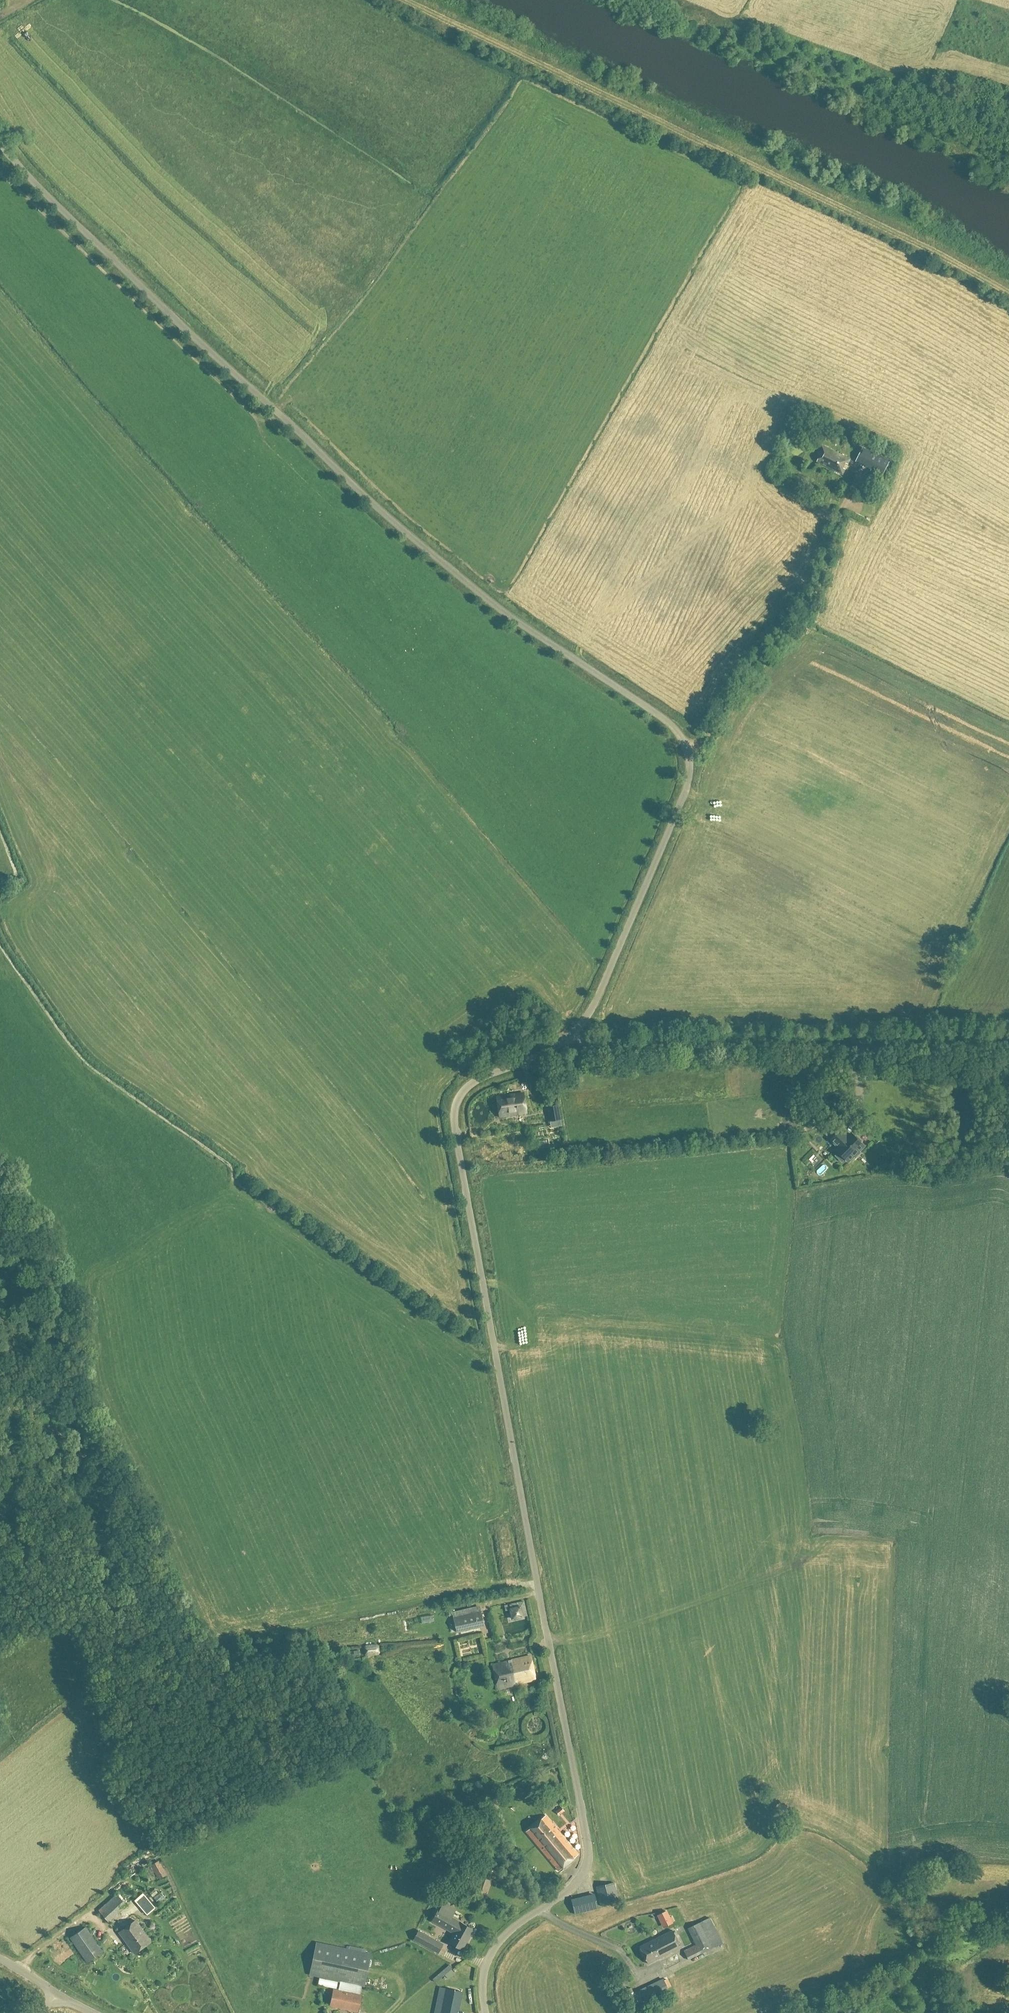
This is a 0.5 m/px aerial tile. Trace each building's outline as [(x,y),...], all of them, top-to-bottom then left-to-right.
[(851,459),(822,445),(818,453),(821,454),(817,461),(843,475),(846,469),(844,468),(846,463),(849,465),(851,459)] [(890,460),(870,450),(863,463),(872,467),(871,470),(883,475),(890,460)] [(594,1063),(595,1071),(606,1071),(606,1062),(594,1063)] [(567,1078),(558,1080),(559,1087),(568,1085),(567,1078)] [(500,1117),(527,1113),(524,1093),(497,1097),(500,1117)] [(560,1124),(559,1119),(561,1119),(559,1105),(548,1107),(550,1121),(552,1121),(552,1125),(560,1124)] [(846,1158),(849,1160),(854,1156),(856,1158),(861,1152),(859,1150),(864,1145),(860,1142),(862,1141),(858,1137),(857,1139),(854,1135),(849,1140),(847,1138),(848,1137),(841,1130),(832,1139),(839,1146),(837,1149),(839,1151),(846,1158)] [(511,1619),(527,1615),(524,1601),(509,1604),(510,1608),(509,1608),(511,1619)] [(453,1617),(457,1632),(484,1626),(481,1611),(453,1617)] [(379,1644),(364,1646),(366,1657),(380,1656),(379,1644)] [(498,1688),(536,1679),(530,1656),(493,1665),(498,1688)] [(562,1807),(556,1811),(559,1816),(565,1811),(562,1807)] [(526,1832),(559,1871),(579,1854),(546,1815),(526,1832)] [(159,1861),(152,1866),(158,1876),(165,1871),(159,1861)] [(614,1883),(596,1887),(601,1906),(619,1902),(614,1883)] [(172,1887),(165,1890),(171,1903),(178,1900),(172,1887)] [(126,1890),(124,1891),(119,1896),(117,1894),(99,1911),(108,1922),(134,1899),(126,1890)] [(160,1904),(147,1890),(135,1900),(148,1915),(160,1904)] [(597,1898),(576,1903),(579,1913),(600,1908),(597,1898)] [(450,1930),(451,1929),(456,1932),(450,1943),(462,1949),(468,1938),(469,1938),(474,1930),(460,1923),(455,1920),(451,1918),(455,1910),(442,1903),(436,1916),(435,1915),(432,1921),(437,1923),(437,1924),(450,1930)] [(664,1927),(672,1923),(666,1911),(658,1915),(664,1927)] [(696,1945),(684,1950),(688,1959),(722,1944),(711,1918),(688,1928),(696,1945)] [(119,1932),(135,1954),(151,1942),(136,1921),(119,1932)] [(86,1927),(70,1938),(87,1962),(102,1951),(86,1927)] [(434,1940),(418,1931),(413,1940),(429,1949),(434,1940)] [(648,1964),(680,1948),(672,1931),(640,1947),(648,1964)] [(316,1942),(309,1975),(339,1981),(337,1990),(333,1989),(330,2006),(358,2012),(362,1996),(358,1995),(360,1985),(364,1986),(370,1953),(316,1942)] [(634,1994),(638,2003),(668,1989),(667,1988),(664,1981),(663,1980),(634,1994)] [(459,2012),(463,1992),(440,1988),(435,2012),(459,2012)]
